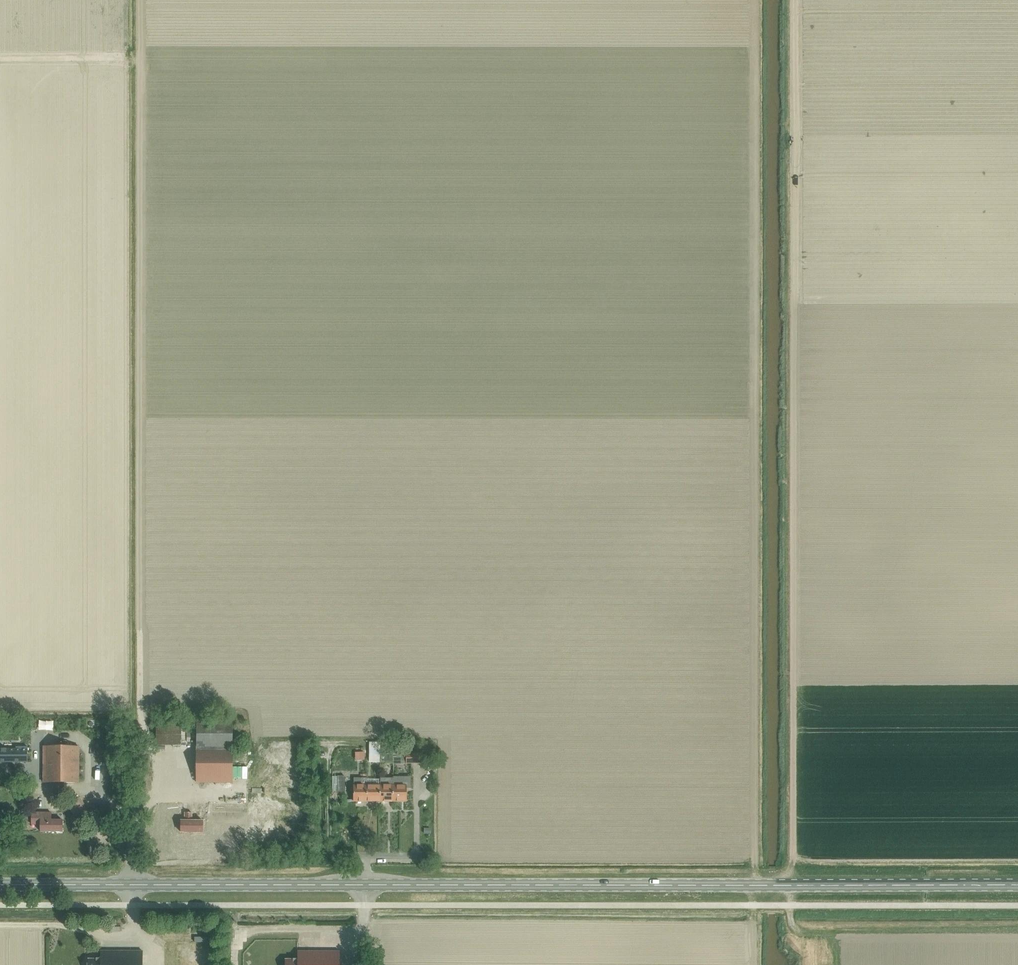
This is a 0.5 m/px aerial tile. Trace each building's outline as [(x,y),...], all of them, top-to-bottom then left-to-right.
[(197,735),(197,783),(233,783),(233,735),(233,722),(196,722),(197,735)] [(181,746),(181,725),(156,725),(156,746),(181,746)] [(380,762),(380,748),(380,742),(369,742),(369,762),(380,762)] [(27,762),(27,747),(15,747),(15,749),(0,749),(0,763),(12,763),(12,762),(27,762)] [(43,747),(43,782),(79,782),(79,747),(43,747)] [(380,762),(393,762),(393,753),(380,753),(380,762)] [(421,764),(421,753),(406,753),(406,764),(421,764)] [(274,768),(278,771),(282,763),(278,761),(274,768)] [(406,802),(406,788),(410,788),(410,777),(393,777),(393,778),(393,786),(393,802),(406,802)] [(367,802),(367,786),(367,778),(353,778),(353,802),(367,802)] [(393,802),(393,786),(393,778),(380,778),(380,786),(379,802),(393,802)] [(379,802),(380,786),(367,786),(367,802),(379,802)] [(203,833),(203,821),(191,821),(191,812),(185,812),(185,821),(181,821),(181,832),(203,833)] [(51,820),(51,813),(31,813),(31,824),(40,824),(40,832),(62,832),(63,820),(51,820)] [(298,932),(298,943),(313,942),(313,932),(298,932)] [(142,951),(100,951),(100,959),(88,959),(88,964),(142,964),(142,951)] [(339,952),(297,952),(297,960),(285,960),(285,964),(339,964),(339,952)]
